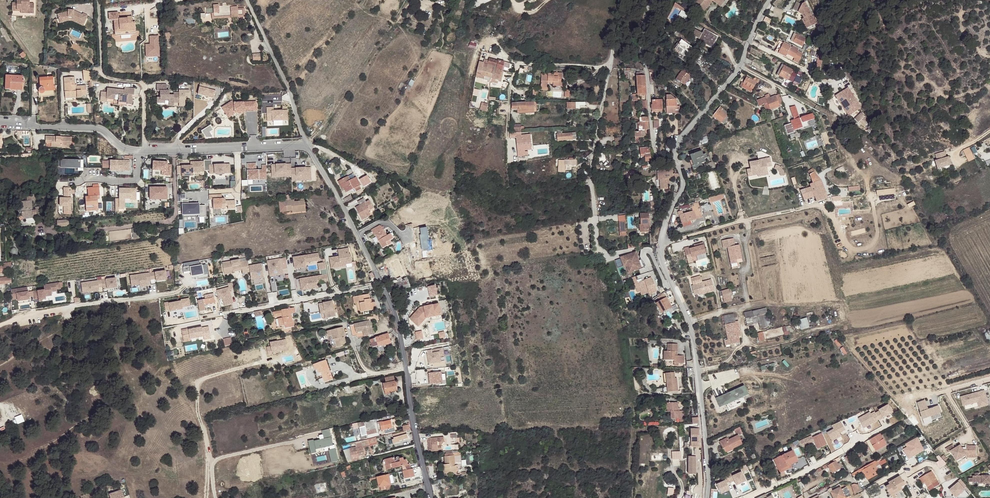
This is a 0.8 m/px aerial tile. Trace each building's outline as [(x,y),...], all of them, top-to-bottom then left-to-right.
[(17,3),(12,3),(12,10),(21,10),(21,11),(34,11),(34,4),(30,3),(30,0),(17,0),(17,3)] [(698,3),(694,9),(693,8),(692,9),(697,13),(697,14),(700,17),(706,8),(707,9),(710,4),(708,2),(710,0),(696,0),(698,1),(698,3)] [(796,2),(792,9),(798,12),(802,15),(804,18),(802,19),(806,28),(817,23),(814,16),(812,16),(805,2),(802,4),(796,2)] [(683,11),(684,9),(675,3),(673,5),(682,10),(683,11)] [(228,4),(204,6),(205,13),(201,14),(201,18),(205,17),(205,13),(211,13),(214,13),(214,17),(233,16),(233,18),(239,17),(246,17),(246,8),(239,8),(239,7),(232,7),(232,6),(228,6),(228,4)] [(58,15),(60,22),(68,20),(68,19),(73,19),(73,20),(83,25),(87,16),(83,14),(82,15),(74,11),(68,10),(68,12),(58,15)] [(688,15),(683,11),(682,10),(679,15),(685,19),(688,15)] [(114,20),(115,34),(120,34),(120,35),(131,34),(130,33),(136,32),(135,22),(133,23),(132,17),(124,17),(124,19),(119,19),(119,18),(118,13),(109,13),(109,20),(114,20)] [(714,43),(717,36),(705,30),(703,33),(695,29),(691,36),(695,38),(696,37),(699,39),(699,40),(705,44),(704,45),(709,47),(712,50),(716,44),(714,43)] [(794,33),(791,41),(802,46),(805,38),(794,33)] [(679,45),(675,50),(683,55),(693,62),(700,53),(694,48),(693,49),(681,41),(679,45)] [(798,51),(799,49),(792,46),(792,48),(791,47),(791,46),(780,41),(775,52),(781,55),(782,54),(786,56),(787,54),(794,58),(799,60),(802,54),(798,51)] [(675,50),(679,45),(677,43),(672,50),(682,57),(683,55),(675,50)] [(251,54),(252,61),(260,61),(259,53),(251,54)] [(489,61),(488,62),(484,61),(484,63),(479,62),(476,73),(484,76),(483,79),(490,81),(491,78),(500,80),(503,67),(508,67),(509,63),(498,60),(498,61),(489,59),(489,61)] [(784,65),(779,75),(788,80),(788,79),(794,82),(797,74),(792,71),(793,70),(784,65)] [(91,72),(83,70),(83,72),(84,81),(92,80),(91,72)] [(682,70),(675,80),(678,82),(679,81),(681,82),(684,85),(691,77),(682,70)] [(799,87),(805,74),(799,71),(797,74),(794,82),(793,84),(799,87)] [(40,97),(54,96),(54,95),(54,90),(53,86),(53,77),(54,76),(53,72),(47,73),(47,77),(39,78),(40,87),(40,88),(39,88),(38,89),(38,90),(39,96),(39,97),(40,97)] [(638,94),(646,94),(645,75),(640,76),(640,72),(636,73),(638,94)] [(554,74),(548,74),(548,77),(541,77),(541,88),(548,88),(548,83),(548,81),(553,82),(553,83),(553,86),(562,86),(562,73),(554,73),(554,74)] [(6,75),(5,89),(10,90),(10,88),(17,88),(17,90),(21,90),(22,83),(22,81),(22,76),(6,75)] [(75,77),(64,78),(65,97),(76,97),(77,98),(81,98),(81,96),(81,94),(86,94),(86,86),(77,86),(76,85),(75,85),(75,77)] [(759,80),(755,77),(753,81),(746,77),(743,83),(742,82),(740,86),(747,89),(749,87),(753,89),(756,82),(758,83),(759,80)] [(160,97),(160,100),(165,100),(169,100),(169,103),(174,103),(179,103),(179,93),(174,93),(174,95),(169,95),(169,91),(167,91),(167,85),(157,85),(157,91),(160,91),(160,97)] [(124,90),(108,89),(107,98),(106,98),(105,102),(114,102),(115,99),(118,99),(118,102),(127,103),(127,104),(132,105),(132,98),(130,98),(131,95),(132,95),(134,95),(134,89),(124,88),(124,90)] [(769,94),(765,96),(766,97),(757,101),(759,106),(763,105),(766,103),(768,107),(769,107),(771,110),(780,106),(779,105),(783,104),(780,94),(776,96),(775,96),(770,98),(769,94)] [(666,100),(667,113),(674,113),(674,109),(680,109),(679,106),(677,106),(677,99),(676,99),(671,95),(666,96),(667,100),(666,100)] [(662,111),(661,100),(652,100),(653,105),(651,105),(652,113),(659,113),(659,111),(662,111)] [(222,108),(228,116),(234,112),(244,111),(256,111),(256,102),(234,103),(232,101),(222,108)] [(525,103),(512,104),(512,109),(525,109),(525,111),(534,111),(534,107),(536,107),(536,102),(525,102),(525,103)] [(720,106),(713,116),(721,122),(724,124),(729,117),(727,115),(721,111),(723,109),(720,106)] [(808,125),(806,121),(807,121),(814,119),(812,114),(801,118),(801,119),(800,120),(799,118),(795,106),(790,108),(794,120),(791,121),(791,123),(784,126),(787,135),(795,132),(794,130),(803,127),(802,127),(808,125)] [(861,113),(855,119),(858,123),(859,121),(864,127),(870,121),(865,116),(865,117),(861,113)] [(648,129),(648,121),(640,122),(638,122),(638,132),(635,132),(635,137),(641,137),(644,137),(643,136),(645,136),(645,132),(646,132),(646,130),(648,129)] [(209,125),(201,130),(204,134),(209,131),(212,129),(209,125)] [(515,136),(516,136),(517,143),(522,143),(521,135),(520,135),(520,132),(510,133),(510,138),(515,138),(515,136)] [(46,136),(45,143),(51,143),(51,147),(61,147),(61,146),(67,146),(67,144),(71,144),(71,137),(46,136)] [(698,142),(699,145),(708,142),(706,136),(700,138),(701,141),(698,142)] [(651,161),(650,147),(640,149),(641,160),(645,159),(646,162),(651,161)] [(975,159),(969,147),(964,150),(969,161),(975,159)] [(699,167),(702,166),(701,163),(705,161),(704,158),(707,157),(706,154),(703,155),(702,151),(698,152),(697,150),(694,152),(694,153),(690,155),(692,160),(694,168),(693,168),(694,172),(700,170),(699,167)] [(937,168),(951,165),(949,159),(946,160),(945,158),(946,157),(944,151),(935,154),(937,160),(935,160),(937,168)] [(772,166),(770,158),(765,159),(765,161),(759,162),(759,161),(749,162),(750,169),(751,171),(747,171),(748,176),(758,174),(764,173),(764,171),(768,171),(767,167),(772,166)] [(203,160),(204,161),(204,170),(209,170),(209,176),(214,176),(214,178),(225,178),(225,175),(230,175),(229,164),(220,164),(217,164),(212,165),(212,159),(203,160)] [(110,161),(110,171),(130,171),(130,161),(110,161)] [(167,162),(153,161),(153,169),(162,170),(162,175),(171,175),(172,165),(167,164),(167,162)] [(190,165),(181,166),(182,176),(192,176),(192,172),(204,171),(204,170),(204,161),(192,162),(192,165),(190,165)] [(256,163),(247,164),(248,180),(266,180),(266,165),(262,165),(262,170),(262,173),(259,173),(259,170),(256,170),(256,163)] [(291,164),(272,165),(272,173),(286,172),(287,177),(291,177),(292,181),(297,181),(296,176),(311,176),(311,168),(291,169),(291,164)] [(782,169),(780,167),(779,166),(776,165),(774,169),(777,170),(780,173),(780,176),(785,175),(784,173),(784,171),(782,169)] [(669,178),(680,178),(678,174),(676,171),(675,171),(675,174),(673,174),(672,169),(670,170),(670,167),(668,167),(662,167),(663,170),(657,171),(658,175),(659,175),(660,180),(660,190),(667,189),(667,181),(669,180),(669,178)] [(342,185),(346,192),(354,188),(356,192),(361,189),(359,186),(360,185),(356,177),(350,180),(355,177),(351,169),(346,172),(348,176),(338,181),(340,186),(342,185)] [(815,196),(817,202),(825,199),(823,193),(825,192),(821,180),(814,172),(810,175),(813,183),(810,184),(811,187),(805,189),(801,190),(804,200),(815,196)] [(85,197),(86,208),(94,207),(94,205),(98,205),(97,200),(98,200),(98,196),(100,196),(99,184),(93,185),(93,188),(88,188),(88,197),(85,197)] [(167,187),(150,187),(150,200),(161,199),(167,199),(167,187)] [(119,191),(119,207),(124,207),(124,199),(131,199),(131,196),(136,196),(136,189),(124,189),(124,191),(119,191)] [(185,194),(177,194),(177,201),(182,201),(182,214),(198,214),(198,217),(205,217),(205,205),(198,205),(198,203),(188,204),(188,199),(185,199),(185,194)] [(723,194),(708,198),(710,202),(724,198),(723,194)] [(222,195),(209,195),(209,199),(213,199),(213,208),(209,209),(210,214),(228,214),(228,209),(235,208),(235,201),(228,201),(228,202),(225,202),(225,201),(225,199),(222,199),(222,195)] [(285,195),(285,201),(286,211),(292,211),(292,213),(306,211),(305,201),(295,202),(291,202),(291,200),(290,195),(285,195)] [(21,202),(22,217),(22,216),(21,216),(19,216),(19,217),(17,217),(15,224),(19,225),(21,221),(22,221),(23,220),(23,219),(23,218),(33,217),(33,215),(36,214),(37,217),(41,217),(39,207),(35,207),(36,210),(33,210),(31,200),(31,196),(26,197),(27,201),(21,202)] [(71,213),(71,198),(58,198),(58,213),(71,213)] [(373,208),(369,200),(366,202),(364,198),(358,202),(360,206),(356,208),(362,219),(371,215),(369,211),(373,208)] [(704,214),(711,210),(707,203),(700,207),(704,214)] [(683,226),(692,224),(690,220),(702,217),(698,204),(694,206),(694,208),(692,209),(692,211),(683,214),(682,211),(680,212),(680,215),(679,215),(682,223),(683,226)] [(649,213),(640,214),(641,226),(640,226),(640,232),(649,232),(648,224),(650,224),(649,213)] [(392,238),(390,233),(386,235),(383,229),(382,227),(381,226),(379,226),(371,230),(374,236),(376,235),(383,248),(391,243),(389,240),(392,238)] [(742,262),(739,245),(735,246),(733,238),(722,241),(723,248),(727,247),(731,264),(742,262)] [(706,253),(703,242),(695,244),(696,247),(695,247),(689,249),(689,247),(684,248),(687,258),(692,257),(706,253)] [(339,256),(330,258),(331,268),(341,267),(341,265),(346,264),(352,263),(351,255),(350,255),(348,248),(338,250),(339,256)] [(319,253),(293,258),(295,269),(306,267),(305,263),(320,260),(319,253)] [(634,253),(621,257),(627,274),(640,269),(641,275),(649,272),(646,265),(645,265),(642,259),(638,261),(638,260),(636,261),(635,259),(633,258),(635,256),(634,253)] [(280,259),(267,261),(270,277),(283,274),(280,259)] [(199,260),(183,263),(184,267),(183,267),(183,272),(190,271),(191,272),(193,271),(193,275),(202,273),(203,274),(203,275),(207,274),(206,264),(200,265),(199,260)] [(222,263),(224,275),(232,273),(232,271),(233,271),(233,268),(240,267),(241,269),(242,269),(243,273),(250,272),(248,261),(240,263),(239,260),(222,263)] [(393,291),(411,287),(400,263),(392,267),(398,280),(390,282),(393,291)] [(261,264),(249,266),(252,280),(264,278),(261,264)] [(165,270),(130,275),(132,285),(140,284),(140,287),(148,285),(147,281),(151,280),(151,279),(156,279),(156,280),(166,279),(165,270)] [(327,274),(300,279),(302,290),(318,288),(318,284),(328,282),(327,274)] [(11,276),(0,277),(0,284),(11,283),(11,276)] [(635,276),(632,278),(638,293),(640,292),(642,295),(648,293),(649,295),(656,291),(651,278),(644,280),(645,280),(638,283),(635,276)] [(696,284),(699,293),(705,292),(705,293),(714,291),(711,279),(702,282),(700,276),(691,278),(693,285),(696,284)] [(116,278),(81,283),(83,292),(99,290),(99,287),(103,286),(103,288),(107,287),(107,288),(117,287),(116,278)] [(44,289),(34,291),(35,299),(39,299),(39,300),(39,301),(40,301),(40,302),(41,301),(42,301),(42,300),(42,299),(46,298),(45,296),(45,294),(52,293),(51,292),(51,290),(57,289),(57,288),(61,287),(60,282),(44,284),(44,289)] [(11,289),(11,290),(11,296),(11,299),(18,298),(18,300),(29,299),(27,286),(11,289)] [(724,302),(732,300),(729,289),(721,291),(724,302)] [(198,301),(200,312),(206,311),(204,304),(215,302),(214,293),(209,294),(209,296),(205,297),(205,299),(198,301)] [(360,302),(361,312),(376,309),(375,302),(373,302),(370,303),(369,299),(369,294),(354,297),(355,303),(357,303),(360,302)] [(218,298),(221,307),(227,305),(225,296),(218,298)] [(658,297),(654,300),(661,312),(665,310),(666,313),(672,310),(665,298),(660,301),(658,297)] [(333,301),(319,304),(321,312),(326,311),(328,318),(336,316),(333,301)] [(442,315),(439,304),(432,306),(426,307),(421,308),(413,316),(421,324),(426,318),(442,315)] [(278,319),(280,326),(285,325),(286,328),(294,327),(293,321),(291,322),(290,318),(292,318),(291,314),(295,313),(294,308),(291,308),(290,306),(288,307),(288,309),(282,310),(282,311),(273,312),(274,317),(283,315),(283,318),(278,319)] [(771,325),(766,309),(752,311),(744,313),(746,318),(764,314),(767,326),(768,326),(771,325)] [(733,314),(723,316),(725,324),(735,323),(735,321),(733,314)] [(764,314),(746,318),(747,324),(759,322),(760,328),(767,326),(764,314)] [(421,324),(413,316),(410,319),(418,326),(421,324)] [(372,334),(369,321),(350,325),(353,336),(357,336),(356,333),(363,331),(364,334),(366,333),(367,336),(372,334)] [(737,321),(735,321),(735,323),(725,324),(728,340),(725,340),(725,345),(740,343),(738,336),(740,336),(737,321)] [(335,340),(337,347),(343,346),(342,344),(346,343),(344,335),(345,335),(343,327),(327,331),(329,337),(332,336),(333,340),(335,340)] [(370,339),(373,347),(378,346),(378,347),(383,345),(383,346),(392,343),(388,333),(370,339)] [(224,339),(225,346),(233,345),(231,338),(224,339)] [(664,351),(664,360),(674,360),(674,363),(678,363),(684,363),(684,356),(677,356),(674,356),(674,351),(677,351),(677,344),(667,344),(667,351),(664,351)] [(444,359),(442,348),(427,350),(427,354),(424,355),(425,366),(429,365),(429,364),(433,363),(433,361),(440,360),(444,359)] [(321,372),(325,382),(333,379),(326,360),(313,364),(317,374),(321,372)] [(442,382),(441,372),(429,373),(430,384),(442,382)] [(667,392),(678,391),(677,382),(675,382),(675,378),(674,372),(666,373),(667,383),(667,392)] [(398,390),(394,376),(385,378),(385,381),(382,382),(385,394),(391,393),(390,392),(398,390)] [(336,391),(338,397),(352,392),(350,385),(343,388),(343,389),(336,391)] [(715,398),(720,407),(725,405),(743,397),(748,394),(744,385),(715,398)] [(988,405),(984,391),(979,392),(979,394),(977,394),(976,393),(961,397),(963,406),(978,402),(981,401),(983,407),(988,405)] [(725,405),(727,411),(746,402),(743,397),(725,405)] [(930,417),(940,413),(938,406),(928,409),(924,401),(917,404),(924,424),(932,421),(930,417)] [(685,422),(684,411),(678,411),(678,403),(667,403),(667,412),(670,411),(671,419),(675,419),(675,422),(685,422)] [(904,419),(912,428),(914,426),(907,418),(904,419)] [(365,426),(367,435),(377,433),(374,420),(361,423),(362,427),(365,426)] [(384,430),(385,434),(395,432),(394,427),(393,428),(391,420),(380,423),(381,430),(384,430)] [(392,434),(394,439),(392,440),(393,443),(399,442),(399,441),(408,439),(406,431),(392,434)] [(822,433),(813,436),(817,450),(827,446),(822,433)] [(869,439),(875,451),(887,445),(880,433),(869,439)] [(719,441),(725,453),(733,449),(733,448),(742,444),(742,443),(744,442),(742,438),(740,440),(738,435),(728,440),(727,437),(719,441)] [(805,438),(808,444),(814,441),(811,436),(805,438)] [(375,437),(368,439),(370,446),(377,444),(375,437)] [(429,452),(442,451),(441,445),(444,442),(444,437),(428,439),(429,452)] [(866,441),(872,453),(875,451),(869,439),(866,441)] [(349,449),(352,461),(362,459),(362,457),(365,456),(362,443),(356,444),(356,447),(349,449)] [(951,451),(956,461),(966,455),(976,455),(976,446),(966,446),(966,449),(963,449),(960,445),(955,448),(953,444),(945,449),(948,453),(951,451)] [(777,458),(781,469),(790,464),(797,461),(792,450),(777,458)] [(461,455),(459,455),(459,453),(445,454),(446,465),(443,465),(443,473),(450,472),(456,471),(456,470),(458,470),(462,469),(461,455)] [(845,457),(849,464),(853,461),(850,457),(849,455),(845,457)] [(935,463),(939,469),(947,464),(939,456),(937,457),(939,461),(935,463)] [(404,471),(411,469),(410,464),(407,464),(406,460),(404,460),(403,461),(402,458),(400,459),(399,458),(399,457),(398,457),(397,457),(396,458),(396,459),(396,460),(395,461),(394,457),(383,460),(383,461),(382,463),(384,471),(403,466),(404,471)] [(823,466),(825,469),(829,467),(832,473),(840,469),(836,462),(840,460),(839,457),(823,466)] [(774,459),(780,473),(792,467),(790,464),(781,469),(777,458),(774,459)] [(852,474),(853,476),(862,470),(866,477),(869,475),(870,478),(877,475),(875,471),(877,470),(875,466),(879,464),(880,465),(886,461),(885,459),(880,461),(878,458),(867,465),(863,467),(852,474)] [(411,469),(404,471),(405,476),(414,474),(414,477),(416,476),(414,468),(411,469)] [(925,482),(929,491),(940,485),(932,471),(921,477),(922,478),(925,482)] [(973,481),(979,481),(979,483),(989,483),(989,485),(989,476),(979,476),(979,473),(975,473),(975,476),(973,476),(973,478),(973,481)] [(377,478),(379,487),(380,487),(385,486),(391,484),(391,483),(394,482),(392,475),(389,476),(388,474),(377,477),(377,478)] [(884,485),(890,496),(895,493),(894,491),(901,487),(905,485),(900,476),(884,485)] [(121,490),(119,486),(112,489),(114,493),(109,494),(110,497),(124,497),(121,490)] [(833,497),(842,497),(845,497),(840,487),(832,491),(831,488),(828,489),(828,490),(829,492),(829,493),(830,492),(833,497)]
